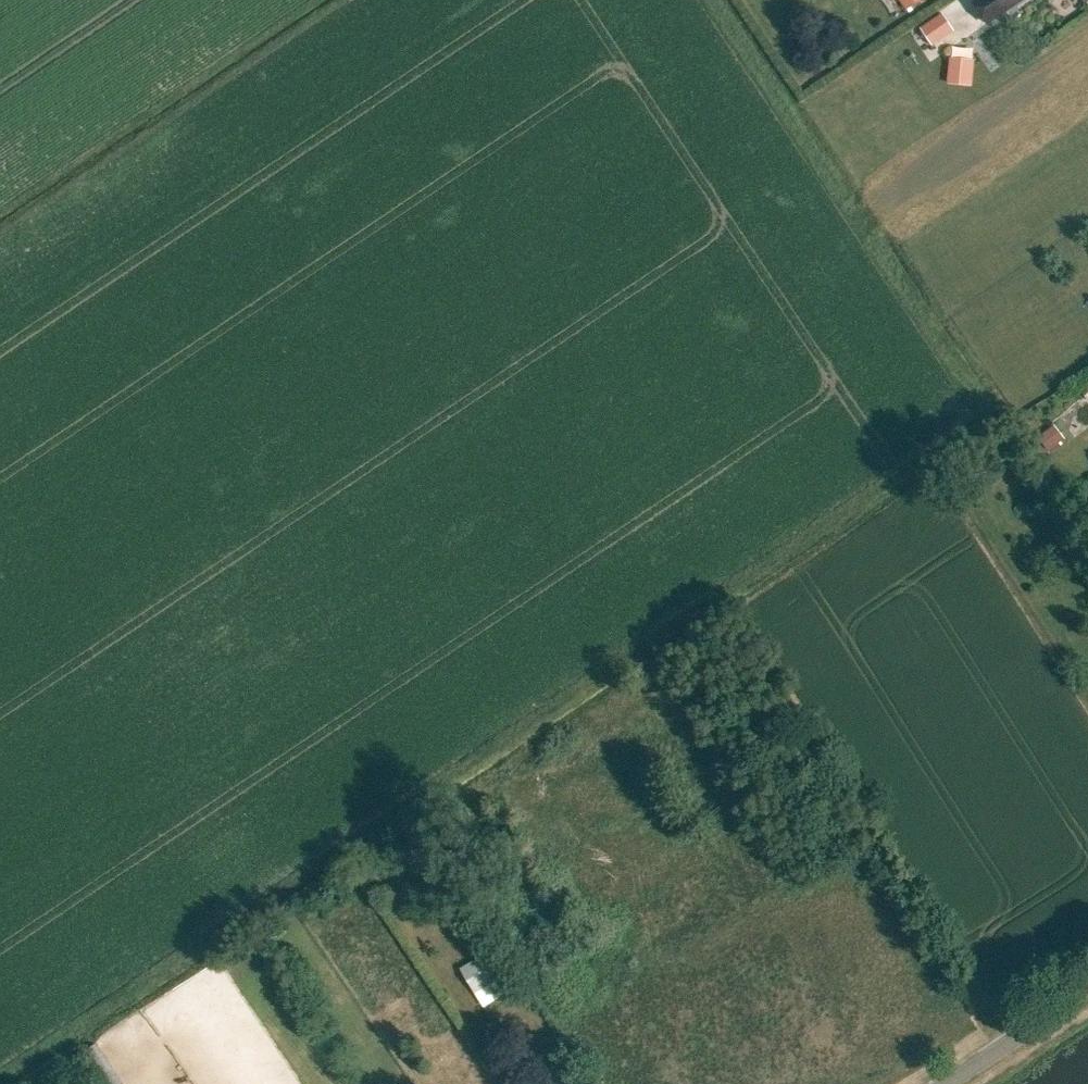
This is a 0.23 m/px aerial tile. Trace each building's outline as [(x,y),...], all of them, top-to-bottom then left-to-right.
[(1014,5),(1021,0),(976,0),(972,3),(986,23),(1014,5)] [(942,13),(919,28),(931,45),(953,30),(942,13)] [(950,62),(948,83),(969,86),(971,64),(950,62)] [(1045,452),(1063,439),(1053,426),(1036,439),(1045,452)] [(475,992),(512,970),(497,946),(460,967),(475,992)] [(561,1083),(585,1083),(577,1073),(561,1083)]
